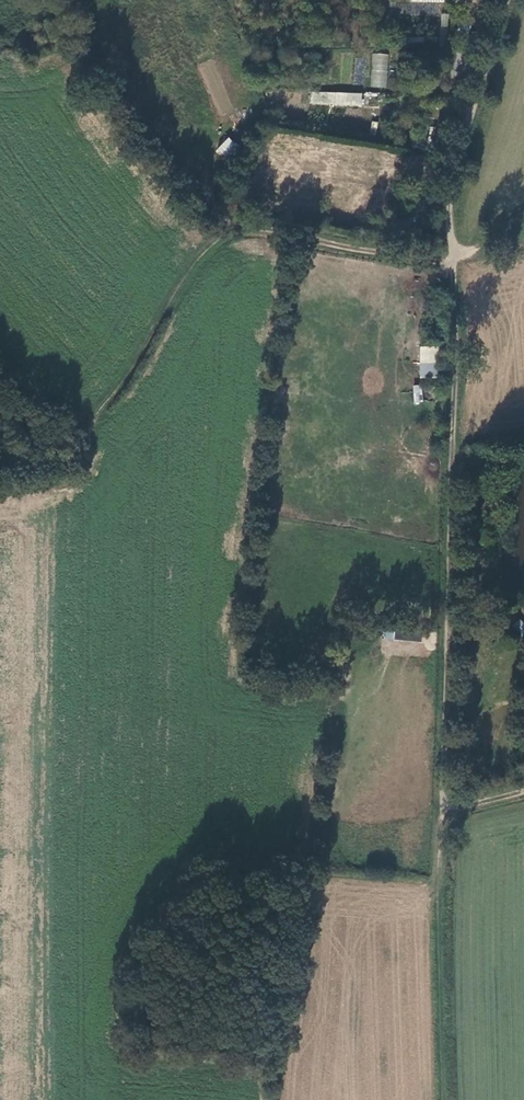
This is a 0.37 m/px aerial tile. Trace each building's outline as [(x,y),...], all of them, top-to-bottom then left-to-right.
[(373,52),(370,87),(386,88),(389,54),(373,52)] [(311,104),(361,106),(362,93),(311,92),(311,104)] [(228,137),(216,150),(224,158),(237,145),(228,137)] [(439,346),(420,346),(419,377),(437,378),(439,346)] [(413,402),(421,402),(422,385),(414,385),(413,402)] [(511,628),(523,636),(523,635),(523,624),(517,620),(511,628)] [(393,638),(420,640),(421,628),(394,626),(393,638)]
